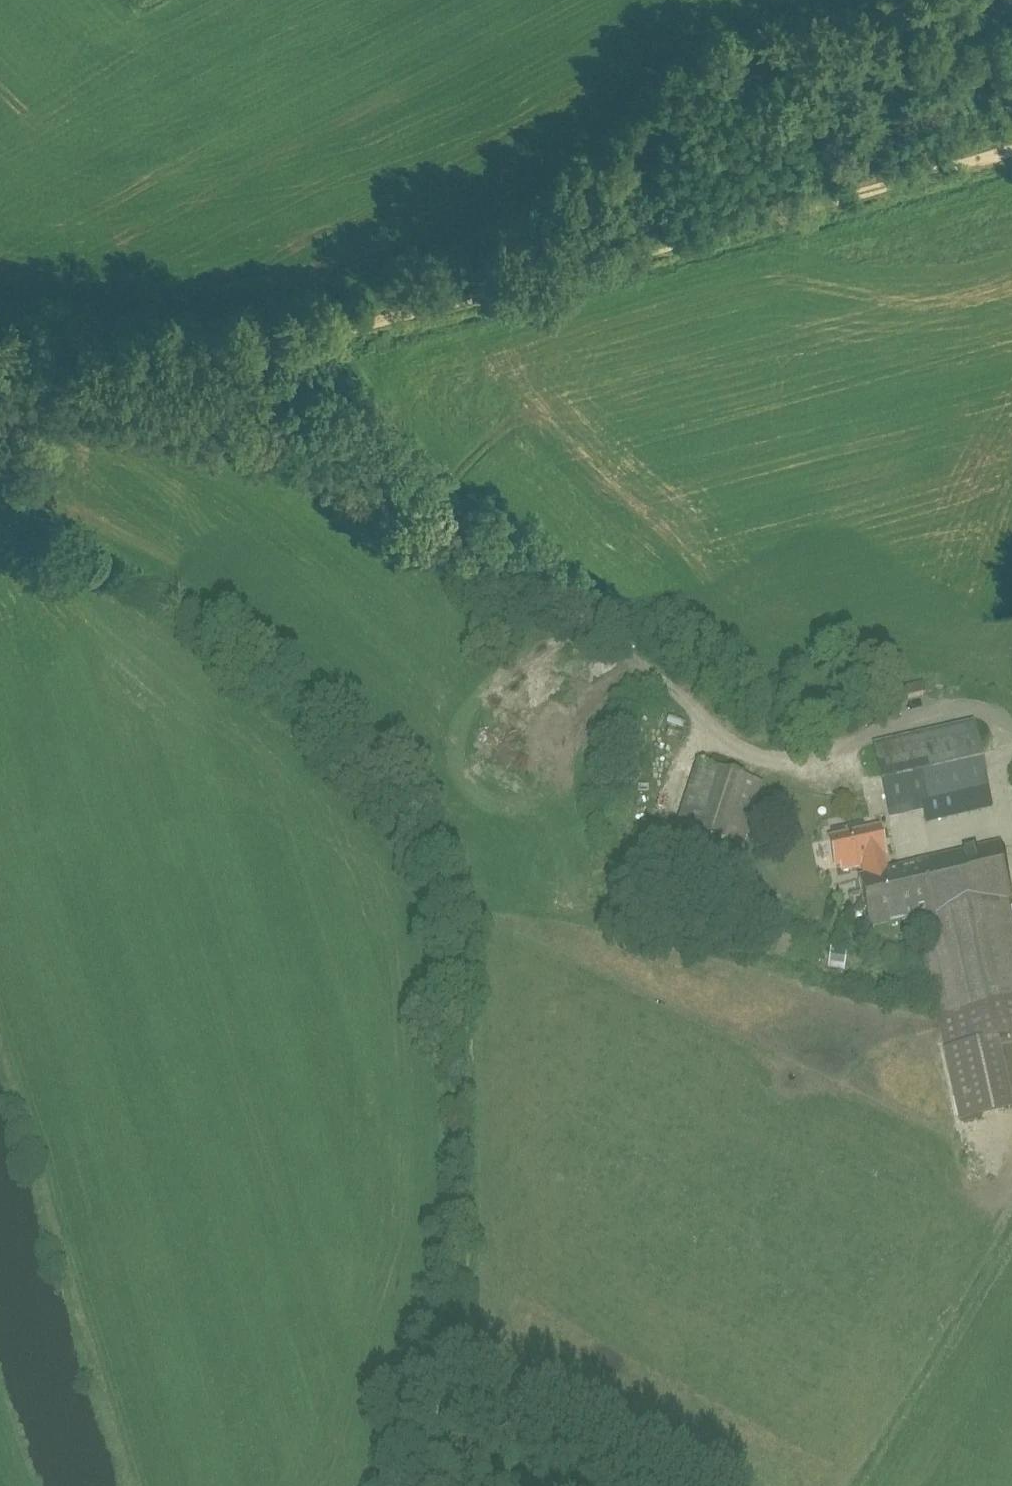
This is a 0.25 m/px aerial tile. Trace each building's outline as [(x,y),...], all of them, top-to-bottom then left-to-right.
[(860,751),(875,820),(981,796),(965,727),(860,751)] [(735,879),(757,791),(696,775),(673,864),(735,879)] [(911,927),(934,1056),(939,1055),(951,1124),(1004,1115),(992,1045),(1011,1041),(1011,912),(1007,913),(1006,909),(1004,896),(995,847),(848,873),(860,936),(911,927)] [(823,969),(840,970),(842,948),(825,947),(823,969)]
